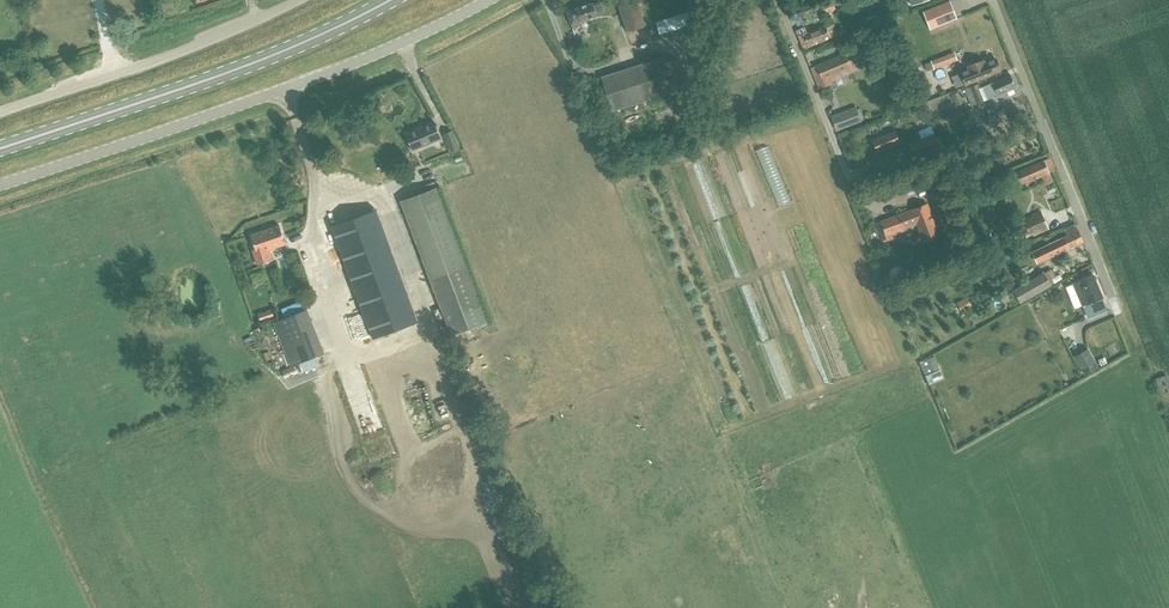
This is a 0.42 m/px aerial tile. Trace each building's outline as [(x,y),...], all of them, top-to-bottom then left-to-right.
[(645,24),(637,0),(626,0),(618,2),(627,30),(645,24)] [(957,18),(951,0),(950,0),(924,10),(931,28),(957,18)] [(822,15),(837,10),(834,1),(819,6),(822,15)] [(597,2),(594,3),(568,11),(573,28),(583,25),(581,20),(599,14),(602,12),(603,10),(604,7),(603,5),(601,3),(600,2),(597,2)] [(801,12),(805,23),(812,20),(808,9),(801,12)] [(805,27),(798,30),(805,49),(831,39),(837,37),(832,26),(827,28),(826,26),(807,33),(805,27)] [(833,42),(823,46),(826,53),(836,50),(833,42)] [(932,61),(934,68),(958,59),(955,51),(931,60),(932,61)] [(647,99),(680,87),(669,52),(602,77),(613,112),(623,108),(625,116),(649,107),(647,99)] [(826,78),(849,68),(851,71),(860,68),(854,53),(854,52),(851,53),(817,66),(812,68),(820,88),(829,85),(826,78)] [(1001,71),(996,59),(985,63),(984,60),(968,66),(970,70),(961,73),(966,84),(1001,71)] [(932,61),(925,64),(927,71),(934,68),(932,61)] [(989,98),(1017,86),(1012,75),(984,87),(989,98)] [(973,105),(985,100),(978,82),(963,88),(965,93),(968,92),(973,105)] [(958,91),(951,94),(956,105),(962,102),(958,91)] [(856,107),(843,112),(848,126),(861,121),(857,109),(856,107)] [(442,139),(434,121),(405,133),(413,151),(442,139)] [(444,134),(451,152),(460,148),(453,130),(444,134)] [(895,131),(873,140),(878,152),(900,143),(895,131)] [(935,133),(909,144),(910,145),(915,160),(941,150),(935,133)] [(950,151),(956,146),(953,142),(947,148),(950,151)] [(1018,186),(1042,176),(1046,185),(1053,182),(1050,173),(1055,171),(1050,159),(1013,174),(1018,186)] [(429,190),(441,185),(439,180),(427,184),(429,190)] [(934,191),(943,188),(940,180),(931,183),(934,191)] [(868,196),(879,189),(875,183),(865,190),(868,196)] [(949,187),(934,192),(937,200),(952,195),(949,187)] [(401,201),(453,336),(488,322),(436,188),(401,201)] [(1007,194),(1001,196),(1005,205),(1011,203),(1007,194)] [(901,215),(878,224),(883,237),(885,242),(893,238),(891,234),(906,228),(916,224),(921,236),(923,242),(939,235),(927,204),(918,207),(901,215)] [(343,223),(332,227),(333,229),(359,300),(372,335),(373,339),(375,338),(418,322),(418,320),(389,243),(377,211),(377,210),(376,210),(367,214),(343,223)] [(1020,219),(1027,234),(1047,225),(1041,210),(1020,219)] [(281,224),(252,234),(257,246),(253,247),(259,264),(274,259),(270,249),(287,244),(281,224)] [(1079,231),(1076,224),(1063,228),(1066,235),(1038,250),(1044,262),(1057,255),(1085,242),(1079,231)] [(1020,229),(1011,233),(1015,241),(1024,237),(1020,229)] [(962,235),(961,247),(972,247),(973,235),(962,235)] [(1014,288),(1021,302),(1053,283),(1046,270),(1014,288)] [(1080,279),(1074,281),(1083,301),(1088,314),(1106,307),(1101,295),(1102,295),(1094,273),(1080,279)] [(968,298),(957,305),(962,313),(973,307),(968,298)] [(258,313),(260,320),(273,317),(271,309),(258,313)] [(292,367),(325,353),(307,309),(274,322),(292,367)] [(1088,349),(1075,356),(1085,375),(1098,368),(1088,349)] [(939,369),(926,375),(930,384),(943,378),(939,369)] [(1156,378),(1162,394),(1165,393),(1164,391),(1168,389),(1168,383),(1166,375),(1156,378)] [(453,432),(424,443),(426,450),(456,439),(453,432)]
